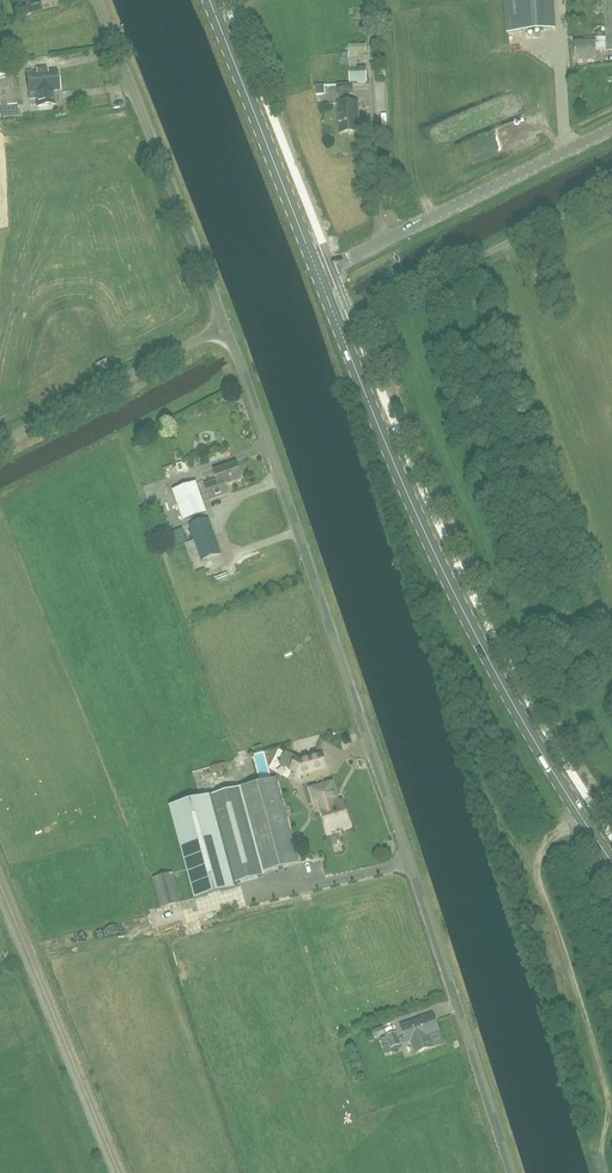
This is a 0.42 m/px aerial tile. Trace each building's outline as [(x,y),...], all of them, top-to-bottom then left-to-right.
[(556,30),(554,0),(504,0),(507,33),(556,30)] [(611,51),(611,0),(605,0),(606,37),(585,38),(585,43),(575,43),(576,62),(596,61),(596,51),(607,51),(611,51)] [(348,45),(349,58),(349,67),(356,66),(356,58),(356,53),(366,53),(366,45),(348,45)] [(10,78),(9,65),(0,67),(0,107),(3,107),(5,117),(12,116),(10,105),(23,104),(19,77),(10,78)] [(350,68),(350,82),(367,82),(366,67),(350,68)] [(52,91),(58,90),(56,73),(28,76),(30,98),(37,98),(38,106),(53,104),(52,91)] [(353,85),(350,85),(338,85),(339,104),(338,104),(340,134),(359,133),(358,103),(350,103),(350,94),(353,94),(353,85)] [(100,372),(109,367),(105,360),(96,365),(100,372)] [(223,487),(242,480),(236,464),(213,472),(216,481),(204,485),(209,500),(228,494),(228,493),(226,494),(223,487)] [(185,523),(206,516),(196,484),(174,492),(185,523)] [(201,561),(221,554),(208,519),(189,526),(201,561)] [(326,768),(322,754),(301,760),(286,752),(280,764),(294,772),(296,777),(326,768)] [(264,877),(263,873),(299,863),(276,779),(211,796),(234,885),(264,877)] [(314,802),(318,801),(327,832),(350,825),(342,799),(338,801),(332,782),(310,788),(314,802)] [(195,899),(235,888),(210,796),(170,807),(195,899)] [(181,902),(173,873),(153,878),(161,908),(181,902)] [(206,911),(203,900),(188,904),(190,915),(206,911)] [(428,1035),(439,1030),(433,1014),(401,1026),(407,1042),(411,1041),(416,1053),(433,1047),(428,1035)] [(383,1026),(372,1030),(375,1038),(386,1034),(383,1026)] [(391,1048),(400,1045),(396,1032),(387,1035),(387,1036),(389,1042),(391,1048)] [(387,1036),(380,1038),(383,1045),(389,1042),(387,1036)]
